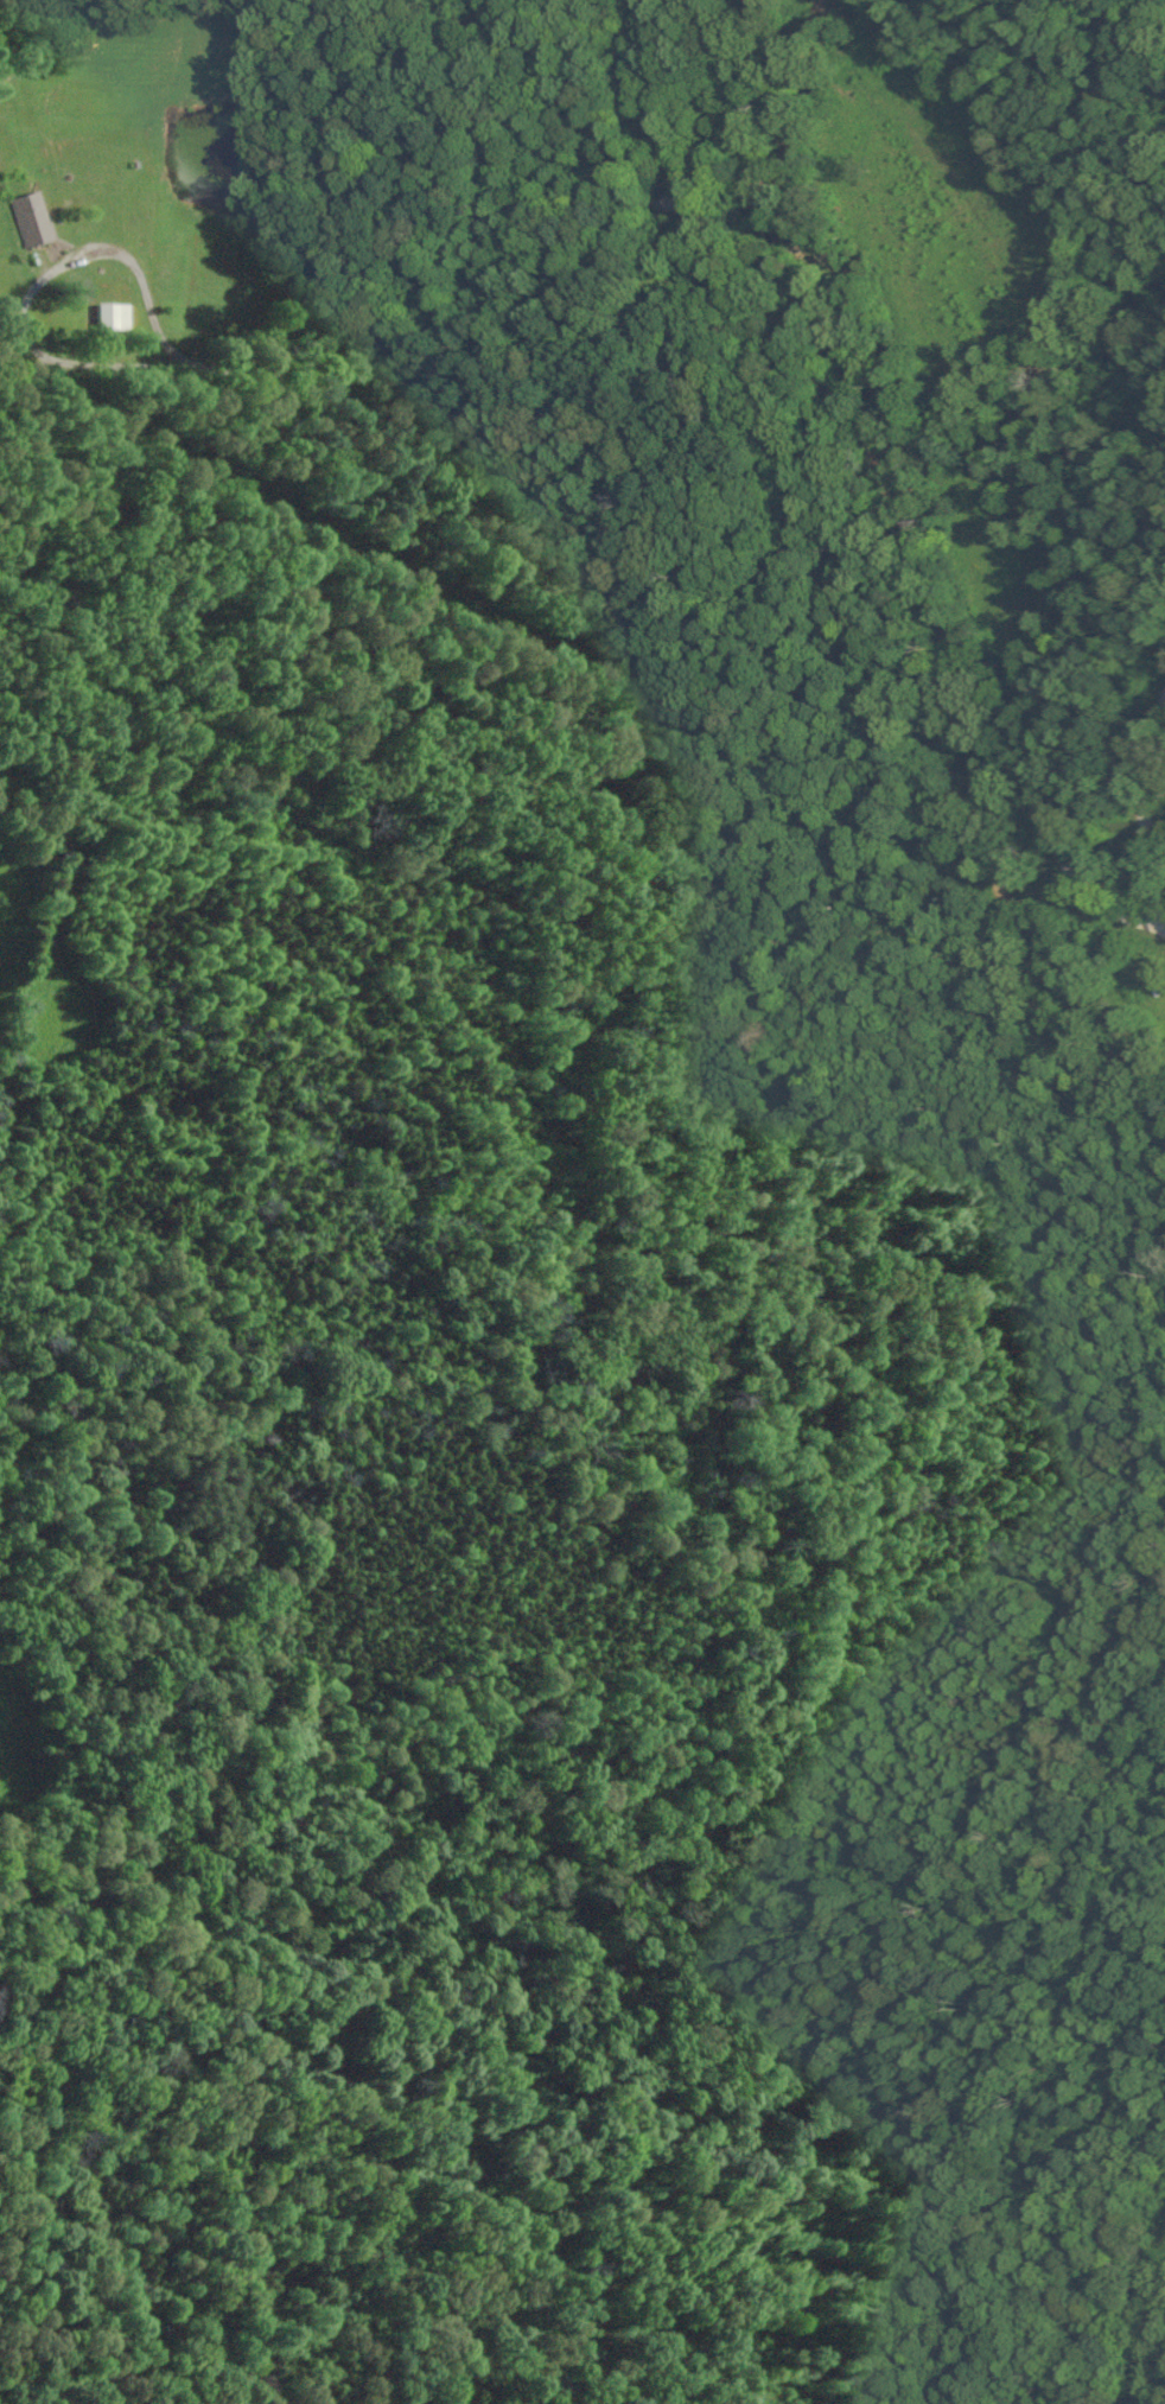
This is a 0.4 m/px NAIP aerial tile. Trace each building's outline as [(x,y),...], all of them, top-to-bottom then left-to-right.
[(17,248),(44,242),(34,191),(6,197),(17,248)] [(92,304),(92,330),(119,330),(119,304),(92,304)]
